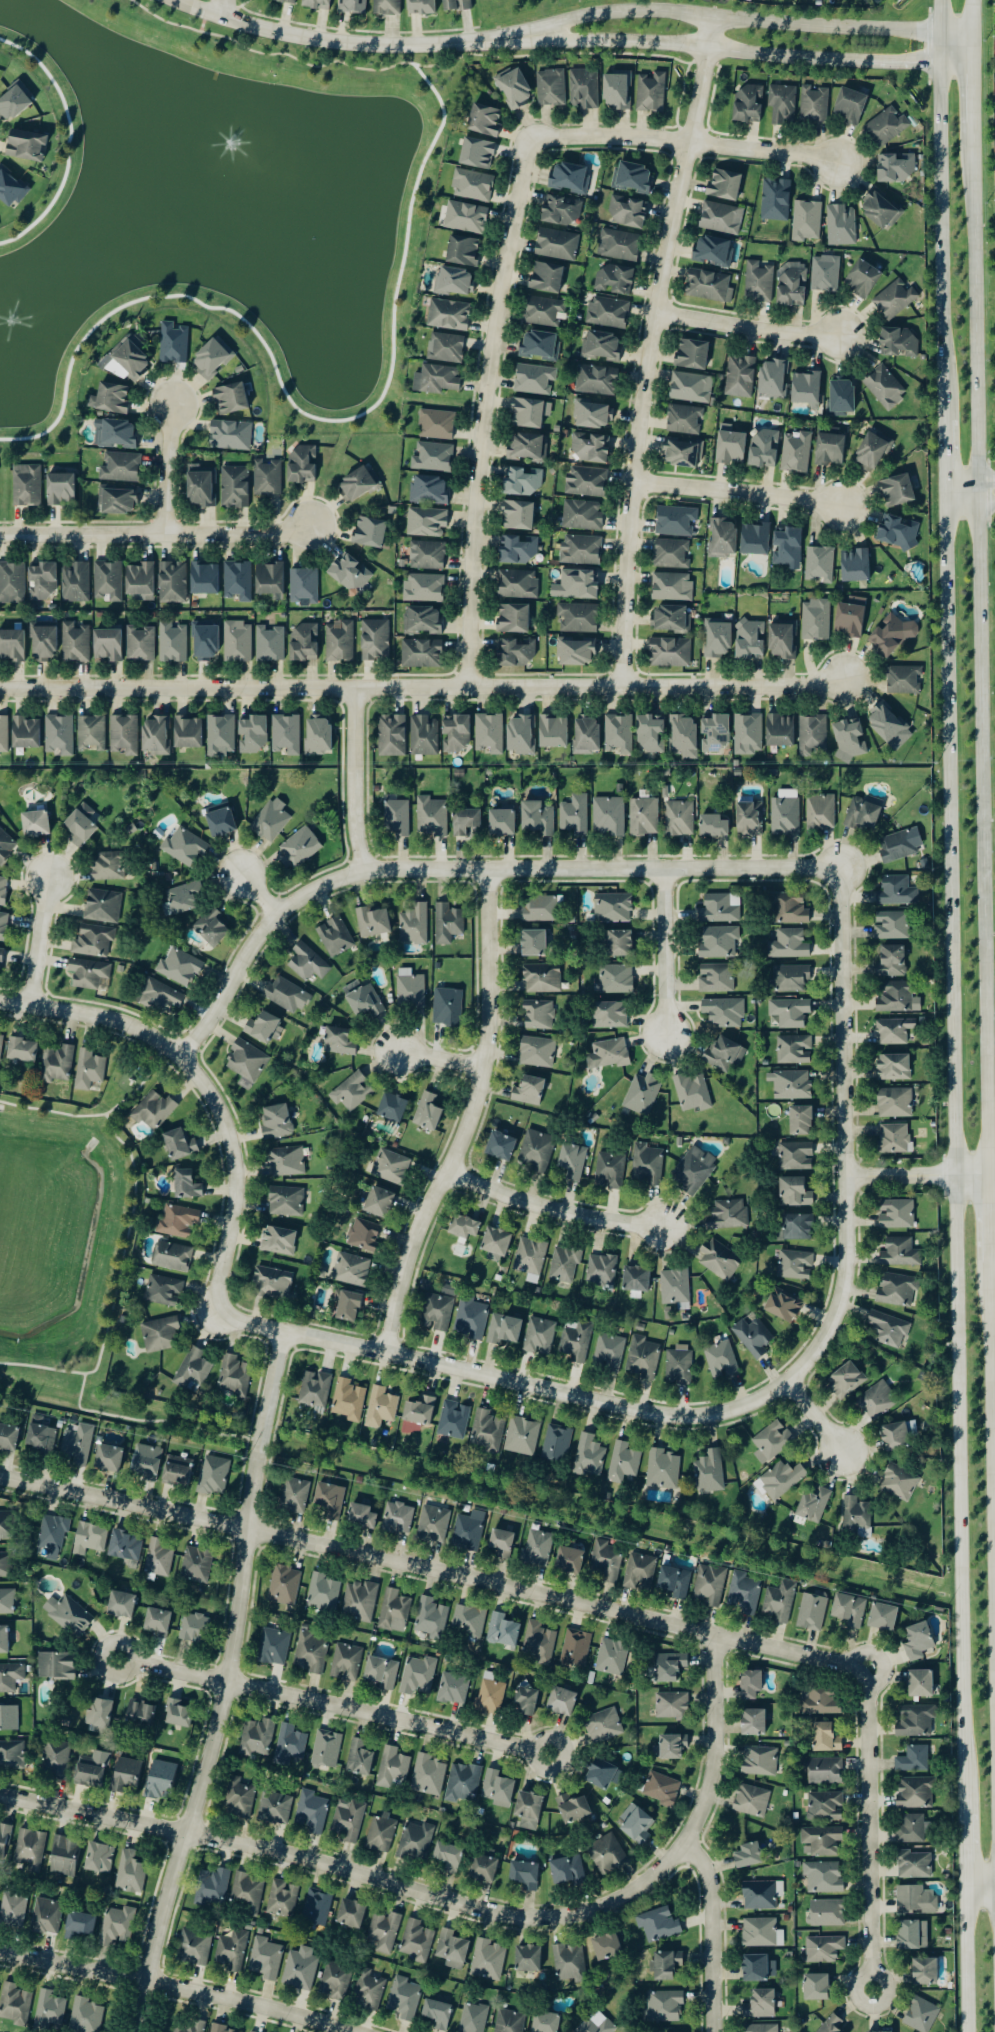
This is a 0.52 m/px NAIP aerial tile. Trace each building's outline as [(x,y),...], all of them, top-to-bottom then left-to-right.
[(302,5),(330,9),(331,0),(303,0),(302,5)] [(342,11),(367,13),(368,0),(343,0),(342,11)] [(374,14),(401,14),(402,0),(375,0),(374,14)] [(436,13),(436,0),(408,0),(408,13),(436,13)] [(471,0),(442,0),(443,11),(472,8),(471,0)] [(495,78),(512,110),(535,98),(519,66),(495,78)] [(599,68),(571,68),(571,104),(580,104),(580,108),(599,107),(599,68)] [(539,105),(566,104),(565,69),(538,70),(539,105)] [(638,110),(665,111),(666,71),(655,71),(654,76),(639,75),(638,110)] [(630,108),(630,87),(632,87),(632,73),(604,73),(604,108),(630,108)] [(22,82),(0,96),(0,115),(4,122),(35,102),(22,82)] [(733,120),(761,122),(762,100),(763,101),(764,86),(739,84),(738,100),(734,100),(733,120)] [(770,122),(796,123),(797,86),(771,85),(770,122)] [(828,121),(829,89),(811,89),(811,85),(802,85),(801,120),(828,121)] [(869,94),(842,86),(832,116),(859,125),(869,94)] [(495,137),(504,110),(474,101),(466,128),(495,137)] [(900,116),(893,106),(863,126),(878,148),(913,125),(905,113),(900,116)] [(43,162),(45,153),(44,153),(47,134),(10,128),(5,156),(43,162)] [(490,170),(497,142),(466,135),(459,163),(490,170)] [(878,180),(916,179),(916,153),(881,154),(881,165),(878,165),(878,180)] [(585,195),(590,167),(555,160),(550,186),(573,191),(572,192),(585,195)] [(613,188),(650,193),(654,166),(617,161),(613,188)] [(1,165),(0,166),(0,198),(12,209),(29,190),(1,165)] [(489,202),(494,175),(457,168),(452,195),(489,202)] [(737,201),(743,174),(715,168),(712,180),(709,180),(706,195),(737,201)] [(763,219),(790,219),(791,179),(775,179),(775,178),(764,178),(763,219)] [(902,210),(873,190),(859,210),(888,231),(902,210)] [(583,199),(546,195),(543,221),(580,225),(583,199)] [(647,200),(627,198),(627,197),(613,195),(609,223),(644,228),(647,200)] [(484,235),(489,208),(450,199),(444,227),(484,235)] [(739,236),(745,209),(705,200),(699,227),(739,236)] [(822,201),(794,200),(793,241),(806,241),(806,238),(821,239),(822,201)] [(829,244),(857,243),(856,208),(846,208),(846,204),(828,204),(829,244)] [(536,255),(576,260),(580,233),(539,228),(536,255)] [(599,256),(638,260),(641,233),(602,229),(599,256)] [(446,261),(476,266),(481,239),(451,234),(446,261)] [(734,240),(698,234),(694,259),(729,266),(734,240)] [(839,291),(840,256),(813,255),(812,290),(839,291)] [(883,273),(860,257),(843,283),(866,298),(883,273)] [(530,288),(559,293),(564,266),(534,260),(530,288)] [(760,260),(747,260),(744,299),(773,301),(774,267),(760,266),(760,260)] [(635,269),(601,261),(595,289),(629,296),(635,269)] [(778,304),(805,305),(806,284),(807,284),(808,268),(802,268),(802,264),(779,263),(778,304)] [(436,291),(473,295),(475,270),(439,266),(436,291)] [(731,275),(690,267),(685,294),(732,303),(735,288),(729,287),(731,275)] [(890,321),(920,297),(902,276),(872,300),(890,321)] [(525,323),(559,327),(560,319),(567,319),(569,300),(528,296),(525,323)] [(627,328),(631,301),(592,296),(588,324),(627,328)] [(428,327),(469,331),(471,302),(431,299),(428,327)] [(175,321),(162,321),(160,361),(187,363),(189,327),(175,327),(175,321)] [(911,328),(881,327),(881,344),(884,344),(883,355),(903,356),(919,357),(920,337),(911,336),(911,328)] [(558,333),(524,330),(522,354),(544,356),(544,361),(560,362),(562,342),(557,341),(558,333)] [(619,361),(622,334),(587,330),(584,357),(619,361)] [(466,336),(432,332),(428,359),(462,364),(466,336)] [(153,365),(140,353),(146,346),(133,333),(111,356),(137,381),(153,365)] [(236,354),(228,345),(225,348),(214,337),(189,361),(209,381),(236,354)] [(706,370),(710,341),(680,337),(676,366),(706,370)] [(754,397),(756,356),(729,355),(727,395),(754,397)] [(790,360),(761,359),(759,393),(767,393),(767,397),(786,398),(787,374),(789,374),(790,360)] [(443,394),(443,389),(460,391),(462,378),(458,377),(460,368),(423,363),(422,373),(416,372),(413,390),(443,394)] [(909,392),(883,363),(862,382),(889,411),(909,392)] [(558,381),(558,367),(517,364),(516,392),(551,394),(552,380),(558,381)] [(619,368),(579,364),(577,392),(617,395),(619,368)] [(714,375),(673,372),(671,400),(711,403),(714,375)] [(855,380),(831,379),(830,411),(854,412),(855,380)] [(250,409),(244,381),(213,388),(219,416),(250,409)] [(128,413),(130,401),(127,400),(129,386),(100,382),(98,396),(89,395),(88,408),(128,413)] [(542,428),(544,416),(552,417),(553,402),(514,397),(511,425),(542,428)] [(577,403),(575,426),(612,428),(613,404),(577,403)] [(700,435),(702,425),(698,425),(699,416),(705,416),(706,408),(670,404),(667,431),(700,435)] [(457,412),(422,408),(418,436),(453,440),(457,412)] [(97,418),(96,443),(125,445),(124,448),(135,449),(137,421),(97,418)] [(251,450),(252,421),(212,420),(212,449),(251,450)] [(717,463),(745,463),(746,432),(733,432),(733,423),(718,423),(717,463)] [(778,446),(779,446),(780,431),(753,428),(749,465),(776,468),(778,446)] [(785,431),(782,470),(809,472),(811,433),(785,431)] [(894,442),(867,432),(854,463),(875,471),(882,452),(889,455),(894,442)] [(544,434),(510,433),(509,459),(547,460),(547,444),(544,444),(544,434)] [(610,434),(573,433),(573,452),(580,453),(580,462),(609,463),(610,434)] [(844,465),(845,434),(818,433),(816,464),(844,465)] [(697,467),(698,459),(703,460),(704,443),(666,439),(663,463),(697,467)] [(412,469),(453,471),(454,444),(419,442),(418,456),(412,456),(412,469)] [(316,461),(317,461),(317,445),(290,444),(289,482),(316,483),(316,461)] [(100,480),(141,482),(142,453),(106,452),(105,466),(100,466),(100,480)] [(282,462),(264,462),(264,459),(255,459),(254,494),(282,494),(282,462)] [(217,484),(217,470),(201,470),(201,464),(189,464),(188,505),(215,505),(216,484),(217,484)] [(41,465),(13,465),(14,506),(42,505),(41,465)] [(338,483),(352,502),(377,485),(364,465),(338,483)] [(249,466),(223,466),(223,508),(250,507),(249,466)] [(525,467),(508,466),(507,477),(505,477),(504,494),(535,495),(535,488),(543,488),(543,471),(524,470),(525,467)] [(607,496),(608,468),(569,466),(567,495),(607,496)] [(74,473),(47,473),(47,505),(62,505),(62,501),(75,501),(74,473)] [(915,502),(911,474),(880,478),(884,506),(915,502)] [(447,503),(448,477),(415,476),(414,503),(447,503)] [(100,513),(130,514),(130,506),(136,506),(137,489),(101,488),(100,513)] [(534,501),(504,500),(503,528),(533,530),(534,501)] [(564,528),(602,530),(603,502),(565,500),(564,528)] [(656,534),(657,521),(658,521),(658,513),(657,513),(657,506),(698,509),(697,522),(689,521),(689,526),(693,527),(692,536),(656,534)] [(448,508),(409,508),(408,536),(443,536),(444,527),(448,527),(448,508)] [(921,523),(885,513),(883,524),(881,523),(876,540),(914,550),(921,523)] [(384,547),(387,520),(356,517),(354,544),(384,547)] [(736,557),(737,519),(711,519),(710,556),(736,557)] [(741,554),(770,555),(771,523),(763,522),(763,525),(742,524),(741,554)] [(802,558),(802,528),(775,528),(774,564),(793,565),(793,558),(802,558)] [(539,536),(500,535),(500,562),(529,563),(529,556),(538,556),(539,536)] [(601,565),(602,536),(562,535),(561,564),(601,565)] [(688,540),(656,539),(655,568),(690,568),(690,559),(688,559),(688,540)] [(446,542),(411,541),(410,568),(445,569),(446,542)] [(835,547),(808,546),(807,579),(824,579),(824,583),(834,583),(835,547)] [(843,581),(871,580),(870,548),(855,549),(855,551),(842,551),(843,581)] [(358,594),(374,574),(361,564),(347,553),(340,561),(337,558),(327,570),(358,594)] [(123,602),(122,561),(94,562),(95,597),(110,597),(110,602),(123,602)] [(187,561),(159,562),(160,603),(188,602),(187,561)] [(26,603),(26,562),(0,562),(0,603),(26,603)] [(29,566),(30,600),(49,600),(49,592),(57,591),(57,562),(39,562),(39,566),(29,566)] [(90,562),(72,562),(72,567),(62,567),(63,602),(90,601),(90,562)] [(154,601),(154,562),(141,562),(141,565),(126,565),(126,595),(138,595),(138,601),(154,601)] [(225,562),(225,597),(239,597),(239,601),(252,601),(252,562),(225,562)] [(220,564),(192,563),(191,593),(219,593),(220,564)] [(284,563),(257,563),(256,593),(275,594),(275,600),(283,600),(284,563)] [(317,568),(290,568),(291,602),(300,601),(300,605),(318,604),(317,568)] [(599,570),(562,569),(562,585),(552,584),(551,597),(598,599),(599,570)] [(538,571),(500,570),(499,598),(538,598),(538,571)] [(445,574),(409,573),(409,581),(404,581),(404,601),(444,602),(445,574)] [(692,601),(693,573),(653,573),(653,600),(692,601)] [(865,597),(849,596),(849,603),(838,602),(836,635),(864,636),(865,597)] [(831,600),(804,600),(803,639),(830,640),(831,600)] [(561,632),(597,633),(598,604),(558,603),(558,617),(562,618),(561,632)] [(530,604),(500,604),(499,632),(529,633),(530,604)] [(690,606),(654,606),(653,630),(690,631),(690,606)] [(442,633),(441,607),(405,608),(406,634),(442,633)] [(911,620),(907,624),(891,612),(882,624),(881,623),(869,639),(878,646),(875,649),(887,659),(907,635),(914,640),(922,629),(911,620)] [(389,619),(362,620),(362,659),(390,658),(389,619)] [(327,624),(326,660),(353,661),(354,621),(335,620),(335,624),(327,624)] [(766,621),(737,620),(736,658),(764,659),(764,637),(765,637),(766,621)] [(90,661),(90,626),(75,627),(75,621),(62,622),(63,662),(90,661)] [(187,626),(173,626),(173,621),(160,621),(160,662),(188,661),(187,626)] [(732,622),(706,621),(705,656),(731,657),(732,622)] [(252,622),(224,622),(225,661),(253,661),(252,622)] [(318,624),(293,624),(293,642),(290,643),(290,660),(318,660),(318,639),(318,624)] [(770,624),(769,658),(796,659),(797,646),(793,646),(794,625),(770,624)] [(156,628),(137,628),(137,625),(128,625),(127,660),(155,661),(156,628)] [(285,628),(267,628),(267,625),(256,625),(257,661),(285,660),(285,628)] [(57,627),(33,626),(32,661),(49,661),(49,655),(57,655),(57,627)] [(25,660),(24,629),(0,630),(0,661),(25,660)] [(122,629),(94,629),(94,658),(109,658),(109,662),(122,662),(122,629)] [(518,639),(500,638),(499,665),(536,666),(536,640),(518,640),(518,639)] [(691,667),(692,639),(650,638),(650,666),(691,667)] [(402,667),(442,667),(442,640),(402,640),(402,667)] [(559,640),(559,664),(595,665),(595,641),(559,640)] [(887,693),(919,694),(920,675),(924,675),(924,666),(888,665),(887,693)] [(914,734),(883,701),(865,718),(897,751),(914,734)] [(795,745),(794,717),(783,717),(783,713),(767,714),(767,746),(795,745)] [(476,750),(490,750),(491,754),(503,754),(503,714),(476,715),(476,750)] [(633,714),(605,715),(606,751),(620,751),(620,756),(633,756),(633,714)] [(704,752),(721,753),(722,745),(730,745),(730,714),(713,714),(713,719),(702,719),(702,734),(704,734),(704,752)] [(735,754),(763,753),(763,714),(735,714),(735,754)] [(26,716),(13,715),(12,747),(40,748),(41,720),(26,719),(26,716)] [(46,751),(62,750),(62,756),(74,756),(73,715),(45,716),(46,751)] [(138,715),(111,715),(111,751),(126,751),(126,756),(138,756),(138,715)] [(208,757),(228,756),(228,752),(236,752),(235,715),(207,715),(208,757)] [(239,738),(240,738),(240,754),(261,753),(261,745),(268,745),(267,715),(249,716),(249,720),(239,720),(239,738)] [(272,715),(300,716),(299,756),(287,756),(287,748),(282,748),(282,752),(272,752),(272,715)] [(406,756),(405,716),(389,716),(389,715),(378,716),(379,756),(406,756)] [(429,715),(410,716),(411,755),(439,755),(438,719),(429,719),(429,715)] [(470,715),(443,715),(444,738),(443,738),(443,753),(463,752),(463,745),(471,745),(470,715)] [(535,715),(508,715),(508,750),(516,750),(516,754),(536,754),(536,739),(534,739),(535,715)] [(665,737),(664,715),(637,715),(638,751),(665,751),(665,737)] [(698,758),(697,715),(672,715),(672,751),(683,751),(683,759),(698,758)] [(814,756),(815,746),(827,746),(828,715),(801,715),(800,756),(814,756)] [(8,716),(0,716),(0,751),(8,751),(8,716)] [(79,716),(79,749),(96,749),(96,751),(106,751),(106,716),(79,716)] [(169,755),(169,730),(171,730),(170,716),(153,716),(153,720),(142,720),(143,751),(151,751),(151,756),(169,755)] [(567,747),(568,717),(540,716),(540,747),(567,747)] [(202,748),(202,717),(175,717),(174,747),(202,748)] [(306,755),(324,755),(324,750),(331,750),(331,717),(306,717),(306,755)] [(599,753),(600,719),(575,718),(575,752),(599,753)] [(866,738),(864,739),(860,718),(833,722),(840,761),(869,756),(866,738)] [(588,794),(572,794),(572,803),(560,803),(561,830),(575,830),(575,836),(588,836),(588,794)] [(836,795),(808,794),(807,827),(835,827),(836,795)] [(885,801),(868,794),(866,800),(855,796),(845,822),(873,833),(885,801)] [(287,805),(275,796),(250,827),(272,844),(293,817),(283,810),(287,805)] [(430,800),(430,796),(418,796),(417,833),(435,833),(435,836),(447,836),(448,800),(430,800)] [(772,798),(772,833),(801,832),(800,797),(772,798)] [(593,798),(624,798),(624,837),(610,837),(610,832),(607,831),(606,835),(599,835),(599,832),(593,832),(593,798)] [(630,799),(659,799),(658,834),(646,834),(646,835),(645,835),(645,837),(630,836),(630,799)] [(75,835),(70,840),(80,849),(99,827),(89,819),(96,812),(83,801),(63,824),(75,835)] [(410,801),(386,801),(386,836),(409,836),(410,801)] [(554,806),(542,806),(542,801),(522,801),(522,831),(541,831),(541,836),(555,836),(554,806)] [(695,835),(694,801),(667,801),(668,835),(695,835)] [(737,835),(763,836),(764,802),(738,802),(737,835)] [(206,814),(230,807),(238,831),(227,834),(227,835),(222,837),(221,836),(213,838),(206,814)] [(453,836),(467,836),(467,828),(481,828),(481,809),(454,809),(453,836)] [(489,835),(515,835),(516,810),(489,809),(489,835)] [(23,836),(50,835),(49,811),(22,812),(23,836)] [(721,820),(721,815),(701,814),(700,836),(729,837),(730,821),(721,820)] [(124,829),(133,823),(138,830),(130,836),(124,829)] [(281,861),(290,872),(323,846),(307,825),(280,847),(287,856),(281,861)] [(160,848),(193,869),(209,844),(180,826),(171,840),(167,837),(160,848)] [(0,827),(0,864),(1,864),(19,844),(0,827)] [(165,834),(159,840),(152,834),(158,827),(165,834)] [(924,845),(919,827),(878,838),(885,862),(919,853),(917,847),(924,845)] [(126,853),(92,853),(91,879),(125,880),(126,853)] [(910,889),(910,875),(883,876),(883,889),(877,889),(877,904),(918,904),(917,889),(910,889)] [(5,906),(0,905),(0,877),(8,878),(6,894),(7,894),(5,906)] [(205,896),(199,879),(167,891),(175,915),(199,907),(196,899),(205,896)] [(84,919),(119,924),(124,893),(89,888),(84,919)] [(698,923),(741,922),(741,899),(737,899),(737,905),(730,906),(730,893),(705,894),(705,909),(698,909),(698,923)] [(810,923),(810,907),(804,907),(804,893),(774,893),(774,924),(810,923)] [(595,923),(595,895),(632,895),(632,911),(630,911),(630,923),(595,923)] [(555,896),(521,898),(522,922),(556,921),(555,896)] [(451,945),(436,945),(436,902),(449,902),(449,911),(451,911),(451,908),(463,908),(463,935),(451,935),(451,945)] [(428,942),(427,903),(406,903),(407,913),(399,913),(400,943),(428,942)] [(392,932),(387,908),(369,912),(368,906),(356,909),(362,938),(392,932)] [(214,948),(233,927),(212,907),(192,928),(214,948)] [(910,939),(909,911),(876,912),(877,925),(875,925),(875,940),(910,939)] [(9,913),(0,912),(0,941),(6,941),(9,913)] [(315,929),(324,924),(326,928),(329,926),(327,922),(339,915),(355,946),(331,959),(315,929)] [(109,957),(110,941),(116,941),(117,927),(81,924),(79,940),(73,940),(72,954),(109,957)] [(702,927),(703,944),(699,944),(700,958),(736,957),(736,940),(740,940),(740,926),(702,927)] [(804,928),(778,929),(778,941),(768,942),(769,958),(811,957),(810,943),(805,943),(804,928)] [(546,956),(547,930),(523,930),(522,956),(546,956)] [(631,930),(608,931),(608,957),(632,956),(631,930)] [(322,979),(333,968),(302,940),(292,950),(297,954),(288,964),(307,982),(315,972),(322,979)] [(906,945),(881,946),(882,962),(876,963),(876,977),(906,976),(906,945)] [(156,971),(187,987),(195,972),(199,974),(205,963),(173,946),(166,961),(162,959),(156,971)] [(113,964),(70,958),(68,971),(75,972),(73,986),(99,991),(101,978),(110,979),(113,964)] [(701,964),(701,977),(700,977),(700,992),(734,992),(734,964),(701,964)] [(525,993),(562,992),(561,965),(525,966),(525,993)] [(634,993),(633,965),(601,965),(601,994),(634,993)] [(811,965),(775,966),(775,992),(806,991),(806,980),(812,980),(811,965)] [(412,968),(397,968),(399,1005),(426,1004),(425,975),(412,975),(412,968)] [(313,995),(278,975),(273,984),(270,982),(262,995),(294,1013),(297,1008),(304,1011),(313,995)] [(187,995),(149,976),(138,997),(176,1016),(187,995)] [(363,988),(359,980),(342,988),(356,1016),(371,1009),(374,1017),(386,1011),(372,983),(363,988)] [(921,997),(913,997),(912,981),(884,982),(884,998),(877,998),(877,1012),(922,1011),(921,997)] [(463,989),(435,988),(434,1025),(462,1025),(463,989)] [(744,1000),(702,999),(702,1014),(709,1014),(709,1026),(744,1026),(744,1000)] [(780,1028),(805,1028),(805,1013),(812,1013),(812,1000),(769,999),(769,1016),(780,1017),(780,1028)] [(524,1029),(554,1029),(555,1001),(525,1000),(524,1029)] [(594,1028),(627,1027),(626,1002),(593,1003),(594,1028)] [(250,1019),(243,1032),(268,1045),(272,1038),(278,1041),(283,1030),(278,1027),(281,1020),(263,1010),(256,1022),(250,1019)] [(878,1045),(908,1044),(908,1029),(917,1029),(917,1019),(878,1019),(878,1045)] [(350,1030),(327,1026),(324,1051),(356,1056),(358,1043),(349,1041),(350,1030)] [(747,1050),(717,1034),(703,1061),(727,1074),(732,1064),(738,1067),(747,1050)] [(778,1036),(779,1064),(811,1063),(811,1051),(813,1051),(813,1035),(778,1036)] [(272,1058),(239,1036),(231,1048),(235,1051),(226,1065),(243,1076),(238,1084),(250,1091),(272,1058)] [(552,1069),(557,1041),(524,1036),(519,1064),(552,1069)] [(593,1043),(594,1054),(587,1055),(590,1070),(631,1063),(626,1037),(593,1043)] [(37,1061),(38,1040),(9,1039),(8,1060),(37,1061)] [(75,1045),(61,1044),(61,1048),(46,1046),(42,1082),(52,1084),(53,1079),(70,1081),(75,1045)] [(74,1088),(90,1091),(92,1081),(103,1083),(107,1058),(93,1056),(94,1051),(81,1048),(74,1088)] [(911,1054),(877,1055),(878,1080),(911,1079),(911,1054)] [(367,1082),(368,1081),(359,1070),(328,1095),(337,1106),(342,1102),(350,1113),(375,1092),(367,1082)] [(682,1112),(700,1107),(701,1111),(713,1108),(703,1071),(674,1078),(682,1112)] [(775,1099),(812,1099),(811,1071),(767,1071),(767,1082),(775,1081),(775,1099)] [(624,1108),(651,1117),(662,1078),(648,1074),(646,1078),(634,1074),(624,1108)] [(513,1087),(511,1100),(540,1106),(545,1079),(523,1075),(521,1088),(513,1087)] [(879,1089),(879,1118),(913,1117),(913,1088),(879,1089)] [(130,1115),(140,1124),(143,1121),(154,1132),(179,1105),(169,1096),(165,1100),(154,1090),(130,1115)] [(443,1110),(434,1107),(438,1095),(424,1090),(413,1124),(435,1132),(443,1110)] [(409,1101),(385,1092),(377,1115),(400,1124),(409,1101)] [(266,1139),(293,1135),(288,1104),(260,1109),(266,1139)] [(813,1106),(790,1107),(791,1135),(813,1135),(813,1106)] [(909,1153),(909,1124),(880,1124),(881,1153),(909,1153)] [(163,1134),(171,1161),(200,1153),(196,1138),(187,1141),(184,1127),(163,1134)] [(556,1138),(528,1129),(517,1165),(546,1173),(556,1138)] [(485,1155),(510,1162),(517,1138),(492,1131),(485,1155)] [(648,1148),(648,1142),(635,1142),(634,1178),(649,1178),(649,1185),(662,1186),(663,1149),(648,1148)] [(781,1170),(813,1169),(812,1157),(814,1157),(813,1142),(780,1143),(781,1170)] [(588,1148),(563,1144),(558,1168),(569,1170),(567,1180),(582,1182),(588,1148)] [(694,1195),(719,1163),(695,1144),(670,1177),(694,1195)] [(306,1175),(304,1147),(267,1149),(268,1167),(272,1167),(273,1177),(306,1175)] [(413,1160),(382,1148),(371,1174),(403,1186),(413,1160)] [(626,1155),(599,1152),(596,1180),(610,1182),(609,1189),(623,1190),(626,1155)] [(193,1170),(175,1170),(175,1198),(203,1198),(204,1185),(192,1184),(193,1170)] [(781,1207),(814,1206),(814,1191),(806,1191),(805,1177),(780,1178),(781,1207)] [(396,1194),(373,1186),(363,1211),(386,1220),(396,1194)] [(270,1215),(304,1216),(305,1188),(271,1187),(270,1215)] [(747,1200),(715,1201),(716,1208),(710,1209),(710,1229),(748,1227),(747,1200)] [(914,1200),(881,1201),(881,1213),(879,1213),(880,1229),(915,1228),(914,1200)] [(201,1211),(164,1203),(157,1232),(188,1240),(191,1225),(197,1226),(201,1211)] [(482,1222),(454,1215),(449,1233),(477,1240),(482,1222)] [(784,1215),(784,1239),(813,1240),(813,1215),(784,1215)] [(383,1226),(356,1217),(347,1246),(374,1254),(383,1226)] [(261,1250),(294,1256),(298,1232),(266,1226),(261,1250)] [(489,1253),(487,1259),(502,1264),(512,1234),(488,1226),(480,1250),(489,1253)] [(539,1284),(550,1244),(522,1237),(513,1269),(529,1274),(527,1281),(539,1284)] [(913,1238),(886,1237),(886,1251),(881,1251),(881,1265),(922,1266),(922,1250),(913,1250),(913,1238)] [(706,1254),(700,1263),(728,1283),(744,1261),(710,1238),(701,1251),(706,1254)] [(193,1247),(156,1242),(153,1267),(190,1272),(193,1247)] [(577,1263),(581,1264),(583,1251),(555,1247),(550,1279),(574,1283),(577,1263)] [(777,1277),(810,1281),(811,1268),(813,1269),(815,1254),(780,1250),(777,1277)] [(333,1280),(366,1287),(372,1259),(339,1252),(333,1280)] [(614,1287),(618,1257),(590,1254),(587,1283),(614,1287)] [(294,1273),(258,1266),(253,1292),(290,1298),(294,1273)] [(649,1267),(624,1268),(625,1292),(650,1291),(649,1267)] [(679,1304),(679,1311),(691,1310),(690,1269),(662,1270),(663,1305),(679,1304)] [(912,1306),(914,1290),(919,1291),(920,1277),(881,1273),(878,1303),(912,1306)] [(185,1281),(151,1274),(146,1300),(176,1307),(179,1295),(182,1296),(185,1281)] [(764,1311),(793,1324),(804,1301),(796,1297),(795,1299),(774,1289),(764,1311)] [(359,1307),(355,1322),(337,1319),(342,1291),(364,1295),(362,1308),(359,1307)] [(432,1330),(447,1333),(455,1299),(428,1293),(420,1326),(432,1329),(432,1330)] [(489,1305),(474,1302),(475,1298),(462,1295),(454,1332),(469,1335),(469,1338),(482,1341),(489,1305)] [(900,1348),(904,1336),(909,1337),(913,1322),(871,1311),(868,1323),(876,1326),(872,1341),(900,1348)] [(497,1340),(519,1343),(523,1319),(492,1314),(488,1343),(497,1344),(497,1340)] [(172,1317),(178,1347),(147,1354),(140,1324),(172,1317)] [(525,1352),(537,1353),(537,1350),(553,1352),(557,1321),(529,1317),(525,1352)] [(749,1325),(744,1319),(731,1329),(757,1361),(768,1352),(764,1347),(775,1339),(758,1317),(749,1325)] [(563,1328),(559,1354),(573,1356),(572,1363),(586,1365),(593,1323),(579,1321),(577,1331),(563,1328)] [(620,1373),(627,1339),(601,1333),(593,1367),(620,1373)] [(647,1337),(634,1334),(626,1371),(642,1374),(641,1378),(655,1381),(662,1345),(646,1342),(647,1337)] [(704,1348),(711,1372),(727,1367),(729,1376),(740,1373),(731,1340),(704,1348)] [(212,1364),(202,1359),(205,1351),(190,1345),(174,1383),(200,1394),(212,1364)] [(692,1385),(693,1345),(676,1345),(676,1350),(668,1350),(667,1380),(678,1380),(678,1385),(692,1385)] [(220,1389),(238,1392),(237,1398),(248,1399),(252,1364),(237,1362),(238,1355),(224,1354),(220,1389)] [(826,1381),(842,1401),(868,1380),(852,1360),(826,1381)] [(326,1408),(333,1374),(318,1371),(317,1373),(305,1371),(299,1403),(326,1408)] [(367,1388),(351,1386),(352,1379),(338,1377),(332,1413),(348,1416),(348,1421),(361,1423),(367,1388)] [(857,1399),(874,1421),(900,1402),(883,1380),(857,1399)] [(383,1420),(395,1423),(400,1397),(386,1394),(387,1388),(374,1385),(365,1426),(381,1429),(383,1420)] [(402,1419),(430,1427),(437,1398),(421,1394),(419,1405),(407,1401),(402,1419)] [(438,1434),(465,1440),(471,1407),(462,1405),(460,1411),(457,1410),(459,1402),(445,1399),(438,1434)] [(470,1444),(488,1448),(487,1452),(498,1455),(506,1421),(492,1417),(493,1412),(478,1408),(470,1444)] [(41,1426),(43,1416),(32,1414),(25,1446),(40,1449),(39,1455),(51,1458),(58,1430),(41,1426)] [(541,1423),(511,1417),(505,1450),(535,1457),(541,1423)] [(785,1429),(779,1420),(752,1439),(760,1450),(755,1454),(762,1465),(798,1440),(789,1427),(785,1429)] [(881,1427),(886,1453),(910,1449),(907,1435),(909,1434),(906,1422),(881,1427)] [(20,1428),(0,1424),(0,1449),(15,1453),(20,1428)] [(94,1426),(79,1424),(78,1432),(65,1430),(62,1455),(77,1457),(76,1466),(89,1467),(94,1426)] [(573,1429),(550,1424),(542,1459),(565,1464),(573,1429)] [(608,1447),(593,1444),(595,1435),(582,1432),(574,1472),(601,1478),(608,1447)] [(628,1450),(629,1443),(616,1440),(607,1481),(622,1484),(624,1475),(637,1478),(642,1453),(628,1450)] [(158,1482),(162,1447),(135,1444),(132,1473),(148,1475),(147,1481),(158,1482)] [(124,1448),(98,1445),(96,1470),(121,1472),(124,1448)] [(650,1448),(665,1449),(664,1454),(667,1455),(667,1452),(675,1453),(674,1456),(680,1457),(677,1489),(647,1487),(650,1448)] [(724,1490),(722,1448),(707,1449),(708,1459),(695,1460),(697,1492),(724,1490)] [(197,1490),(223,1496),(232,1461),(206,1455),(197,1490)] [(164,1484),(190,1486),(191,1458),(165,1457),(164,1484)] [(755,1483),(774,1505),(809,1473),(800,1464),(792,1470),(782,1459),(755,1483)] [(878,1487),(884,1478),(883,1477),(885,1474),(884,1473),(888,1466),(889,1465),(891,1462),(921,1479),(907,1503),(878,1487)] [(312,1483),(288,1477),(281,1509),(304,1515),(312,1483)] [(338,1522),(346,1489),(318,1483),(313,1507),(326,1510),(324,1519),(338,1522)] [(796,1515),(820,1525),(833,1491),(820,1486),(817,1495),(805,1491),(796,1515)] [(844,1528),(871,1529),(872,1503),(858,1502),(858,1496),(845,1496),(844,1528)] [(409,1534),(415,1508),(388,1502),(382,1527),(409,1534)] [(378,1515),(370,1514),(371,1508),(351,1504),(347,1525),(375,1531),(378,1515)] [(445,1542),(451,1511),(423,1505),(417,1537),(445,1542)] [(487,1512),(473,1509),(471,1517),(458,1514),(452,1545),(478,1551),(487,1512)] [(12,1539),(11,1511),(0,1511),(0,1539),(12,1539)] [(68,1519),(44,1515),(38,1547),(49,1549),(47,1559),(61,1561),(68,1519)] [(85,1557),(87,1549),(103,1553),(109,1530),(80,1522),(72,1553),(85,1557)] [(489,1549),(499,1550),(498,1559),(511,1560),(515,1533),(492,1530),(489,1549)] [(550,1566),(553,1533),(529,1530),(525,1564),(550,1566)] [(109,1557),(140,1561),(143,1536),(112,1532),(109,1557)] [(175,1549),(163,1548),(165,1539),(151,1537),(146,1573),(171,1577),(175,1549)] [(590,1571),(605,1575),(603,1582),(617,1585),(625,1550),(609,1547),(610,1540),(598,1538),(590,1571)] [(585,1552),(561,1547),(555,1570),(580,1576),(585,1552)] [(183,1580),(210,1583),(213,1551),(186,1548),(183,1580)] [(10,1577),(9,1552),(0,1553),(0,1577),(10,1577)] [(625,1587),(635,1588),(635,1582),(654,1584),(657,1557),(629,1553),(625,1587)] [(720,1609),(728,1569),(701,1563),(694,1598),(707,1601),(706,1606),(720,1609)] [(295,1606),(303,1571),(275,1565),(268,1600),(295,1606)] [(692,1572),(661,1566),(657,1590),(674,1593),(673,1598),(688,1600),(692,1572)] [(739,1615),(756,1617),(761,1579),(747,1577),(747,1571),(734,1569),(730,1600),(740,1602),(739,1615)] [(329,1573),(312,1573),(311,1610),(339,1611),(340,1582),(329,1582),(329,1573)] [(797,1582),(782,1580),(781,1589),(767,1586),(762,1619),(789,1624),(797,1582)] [(371,1626),(380,1585),(366,1582),(365,1585),(349,1582),(341,1619),(371,1626)] [(377,1628),(404,1634),(412,1599),(399,1596),(400,1590),(386,1587),(377,1628)] [(15,1589),(0,1589),(0,1615),(15,1614),(15,1589)] [(130,1620),(136,1597),(111,1591),(106,1615),(130,1620)] [(848,1628),(860,1631),(868,1600),(837,1592),(830,1618),(849,1623),(848,1628)] [(796,1627),(821,1633),(828,1599),(803,1593),(796,1627)] [(51,1596),(40,1612),(80,1640),(96,1617),(64,1595),(59,1602),(51,1596)] [(449,1608),(434,1605),(435,1598),(421,1595),(413,1633),(442,1639),(449,1608)] [(898,1609),(873,1602),(867,1627),(892,1633),(898,1609)] [(448,1632),(480,1639),(487,1611),(455,1604),(448,1632)] [(171,1613),(147,1609),(143,1632),(167,1636),(171,1613)] [(515,1649),(520,1625),(504,1621),(506,1615),(492,1612),(485,1642),(515,1649)] [(210,1618),(184,1613),(177,1641),(204,1647),(210,1618)] [(540,1630),(541,1622),(526,1620),(522,1655),(536,1656),(536,1664),(552,1665),(555,1631),(540,1630)] [(904,1629),(909,1644),(903,1646),(909,1664),(924,1659),(922,1653),(935,1648),(926,1622),(904,1629)] [(284,1667),(291,1634),(263,1628),(261,1638),(255,1636),(253,1643),(260,1645),(256,1662),(284,1667)] [(592,1634),(566,1629),(559,1665),(585,1670),(592,1634)] [(322,1674),(328,1636),(298,1632),(293,1670),(322,1674)] [(629,1644),(602,1638),(595,1671),(622,1677),(629,1644)] [(341,1679),(341,1680),(357,1682),(361,1648),(334,1644),(330,1678),(341,1679)] [(74,1681),(75,1654),(37,1653),(37,1680),(74,1681)] [(687,1671),(687,1655),(654,1654),(654,1683),(676,1683),(676,1671),(687,1671)] [(393,1693),(399,1663),(367,1656),(362,1682),(379,1685),(378,1690),(393,1693)] [(430,1695),(437,1662),(407,1656),(398,1693),(412,1696),(413,1691),(430,1695)] [(14,1693),(14,1681),(25,1681),(25,1665),(0,1665),(0,1693),(14,1693)] [(908,1698),(933,1698),(932,1671),(908,1671),(908,1698)] [(464,1707),(470,1678),(442,1672),(436,1701),(464,1707)] [(761,1672),(740,1673),(741,1701),(756,1701),(756,1693),(762,1693),(761,1672)] [(506,1684),(481,1680),(475,1710),(500,1715),(506,1684)] [(577,1694),(551,1687),(545,1712),(571,1718),(577,1694)] [(516,1688),(513,1715),(534,1717),(537,1690),(516,1688)] [(839,1715),(838,1690),(810,1690),(811,1698),(801,1698),(801,1715),(839,1715)] [(655,1694),(655,1719),(676,1719),(676,1722),(688,1722),(688,1693),(655,1694)] [(152,1735),(157,1718),(161,1719),(164,1709),(130,1698),(122,1725),(152,1735)] [(83,1726),(107,1730),(112,1703),(91,1699),(89,1711),(86,1710),(83,1726)] [(163,1724),(188,1729),(193,1705),(168,1700),(163,1724)] [(18,1705),(0,1706),(0,1732),(18,1731),(18,1705)] [(931,1737),(931,1719),(936,1719),(935,1706),(900,1707),(901,1724),(895,1724),(895,1737),(931,1737)] [(624,1734),(614,1707),(583,1719),(593,1746),(624,1734)] [(765,1735),(741,1734),(742,1709),(766,1710),(765,1735)] [(268,1757),(275,1722),(262,1719),(261,1724),(244,1721),(238,1750),(268,1757)] [(274,1764),(289,1766),(290,1759),(303,1760),(306,1735),(293,1733),(294,1725),(279,1723),(274,1764)] [(841,1736),(833,1736),(833,1723),(812,1724),(813,1753),(842,1752),(841,1736)] [(335,1770),(342,1735),(317,1730),(310,1765),(335,1770)] [(659,1736),(659,1761),(681,1761),(681,1749),(687,1749),(687,1736),(659,1736)] [(381,1754),(365,1751),(367,1741),(351,1738),(345,1772),(377,1778),(381,1754)] [(410,1758),(396,1755),(398,1748),(384,1746),(377,1787),(390,1789),(392,1780),(406,1783),(410,1758)] [(928,1746),(906,1746),(906,1758),(894,1758),(895,1773),(928,1772),(928,1746)] [(776,1776),(777,1748),(742,1747),(741,1776),(776,1776)] [(141,1762),(113,1757),(114,1755),(92,1751),(91,1758),(77,1756),(72,1783),(123,1792),(124,1785),(137,1788),(141,1762)] [(440,1797),(447,1764),(431,1760),(432,1756),(417,1753),(409,1791),(440,1797)] [(584,1782),(606,1793),(618,1768),(596,1758),(584,1782)] [(842,1784),(842,1758),(802,1759),(803,1785),(842,1784)] [(174,1765),(149,1761),(143,1796),(168,1800),(174,1765)] [(443,1801),(456,1804),(457,1800),(474,1803),(481,1767),(469,1765),(469,1768),(451,1764),(443,1801)] [(500,1772),(486,1769),(479,1801),(509,1808),(515,1782),(498,1778),(500,1772)] [(640,1797),(672,1809),(682,1784),(650,1771),(640,1797)] [(933,1808),(932,1778),(898,1779),(899,1797),(896,1797),(896,1809),(933,1808)] [(255,1818),(257,1809),(252,1808),(255,1787),(229,1783),(224,1813),(255,1818)] [(771,1792),(739,1784),(732,1811),(764,1819),(771,1792)] [(313,1796),(314,1791),(301,1788),(292,1827),(321,1834),(330,1800),(313,1796)] [(567,1794),(554,1798),(563,1825),(599,1812),(592,1790),(569,1798),(567,1794)] [(257,1822),(289,1825),(292,1794),(260,1791),(257,1822)] [(520,1819),(518,1828),(535,1832),(544,1798),(518,1792),(512,1817),(520,1819)] [(843,1793),(807,1794),(807,1822),(842,1821),(841,1808),(844,1808),(843,1793)] [(365,1803),(336,1798),(329,1838),(357,1843),(365,1803)] [(619,1830),(639,1849),(651,1837),(646,1832),(654,1823),(633,1803),(618,1818),(624,1824),(619,1830)] [(365,1848),(389,1854),(396,1820),(388,1818),(372,1814),(365,1848)] [(924,1815),(903,1815),(903,1824),(896,1824),(896,1843),(924,1843),(924,1835),(932,1835),(932,1823),(924,1823),(924,1815)] [(423,1864),(435,1826),(422,1822),(421,1826),(406,1822),(396,1856),(423,1864)] [(9,1857),(10,1824),(0,1823),(0,1857),(9,1857)] [(45,1832),(19,1828),(14,1859),(28,1861),(26,1871),(39,1873),(45,1832)] [(842,1828),(801,1829),(801,1857),(837,1857),(837,1842),(843,1842),(842,1828)] [(585,1844),(596,1875),(628,1863),(616,1833),(585,1844)] [(48,1873),(51,1873),(61,1876),(74,1877),(74,1868),(79,1854),(79,1842),(58,1835),(54,1835),(52,1842),(51,1848),(49,1855),(48,1873)] [(458,1868),(464,1849),(436,1840),(430,1859),(458,1868)] [(82,1868),(109,1874),(114,1847),(88,1841),(82,1868)] [(732,1852),(736,1868),(762,1862),(757,1841),(739,1845),(741,1850),(732,1852)] [(518,1845),(530,1846),(532,1847),(533,1848),(534,1849),(535,1850),(535,1851),(535,1855),(532,1854),(531,1855),(530,1856),(530,1857),(530,1858),(529,1859),(527,1860),(526,1859),(525,1858),(523,1856),(522,1855),(521,1855),(518,1854),(516,1854),(515,1852),(514,1851),(514,1849),(514,1848),(515,1847),(516,1846),(517,1845),(518,1845)] [(116,1890),(143,1892),(145,1861),(134,1860),(135,1849),(120,1848),(116,1890)] [(498,1849),(483,1849),(483,1854),(471,1854),(471,1882),(497,1883),(498,1849)] [(931,1853),(910,1853),(910,1849),(897,1850),(897,1878),(931,1878),(931,1853)] [(552,1883),(583,1880),(580,1852),(549,1856),(552,1883)] [(509,1881),(522,1881),(522,1890),(537,1891),(538,1862),(509,1861),(509,1881)] [(802,1863),(802,1876),(807,1876),(807,1893),(844,1893),(844,1879),(840,1879),(840,1862),(802,1863)] [(231,1870),(215,1867),(214,1873),(198,1870),(193,1902),(224,1908),(231,1870)] [(264,1877),(234,1873),(229,1903),(260,1908),(264,1877)] [(292,1919),(299,1885),(272,1879),(265,1913),(292,1919)] [(777,1909),(777,1898),(783,1898),(783,1881),(743,1882),(743,1910),(777,1909)] [(923,1885),(896,1886),(897,1912),(936,1910),(935,1890),(923,1890),(923,1885)] [(329,1927),(335,1895),(306,1889),(300,1922),(329,1927)] [(58,1935),(61,1901),(34,1898),(30,1931),(58,1935)] [(390,1956),(402,1915),(389,1911),(388,1914),(341,1900),(334,1922),(372,1934),(367,1949),(390,1956)] [(810,1926),(845,1926),(845,1900),(809,1900),(810,1926)] [(111,1947),(112,1940),(128,1943),(135,1908),(123,1906),(122,1910),(105,1907),(97,1945),(111,1947)] [(643,1928),(647,1942),(682,1933),(679,1919),(671,1921),(668,1907),(634,1915),(637,1929),(643,1928)] [(62,1937),(90,1942),(95,1915),(68,1910),(62,1937)] [(426,1963),(435,1932),(420,1927),(422,1922),(409,1918),(397,1954),(426,1963)] [(743,1947),(784,1946),(783,1930),(776,1931),(776,1918),(742,1919),(743,1947)] [(898,1949),(928,1948),(927,1919),(897,1920),(898,1949)] [(205,1967),(213,1935),(183,1928),(175,1959),(205,1967)] [(444,1968),(464,1971),(468,1940),(454,1938),(455,1930),(440,1928),(435,1957),(445,1958),(444,1968)] [(247,1931),(232,1929),(231,1938),(217,1936),(213,1964),(226,1966),(225,1971),(242,1973),(247,1931)] [(596,1959),(621,1952),(615,1931),(589,1938),(596,1959)] [(284,1947),(268,1943),(269,1939),(255,1936),(247,1971),(264,1975),(264,1980),(276,1983),(284,1947)] [(806,1936),(805,1962),(836,1963),(837,1950),(845,1951),(845,1938),(806,1936)] [(506,1947),(491,1944),(491,1940),(476,1937),(470,1977),(501,1982),(506,1947)] [(582,1944),(553,1947),(558,1993),(579,1990),(578,1982),(586,1981),(582,1944)] [(318,1958),(311,1956),(313,1948),(300,1945),(298,1952),(289,1950),(281,1984),(311,1991),(318,1958)] [(515,1946),(514,1970),(549,1971),(550,1947),(515,1946)] [(653,1980),(673,1980),(673,1966),(682,1966),(683,1952),(654,1951),(653,1980)] [(742,1980),(776,1981),(776,1961),(767,1961),(767,1955),(742,1954),(742,1980)] [(937,1957),(912,1958),(913,1985),(938,1984),(937,1957)] [(349,1965),(322,1964),(321,1998),(347,1999),(349,1965)] [(377,2010),(388,1976),(359,1966),(350,1993),(360,1996),(357,2004),(377,2010)] [(827,1973),(803,1974),(804,2000),(828,1999),(827,1973)] [(423,1987),(407,1982),(408,1979),(395,1975),(385,2010),(400,2014),(399,2019),(412,2023),(423,1987)] [(15,1990),(16,1983),(3,1982),(2,1989),(0,1989),(0,2018),(12,2020),(12,2025),(27,2027),(31,1992),(15,1990)] [(774,2018),(775,1989),(751,1988),(751,2004),(742,2004),(742,2017),(774,2018)] [(681,2021),(681,1991),(645,1992),(645,2022),(681,2021)] [(62,2026),(65,1994),(38,1992),(34,2023),(62,2026)] [(104,2007),(88,2003),(89,1999),(75,1995),(67,2028),(83,2031),(98,2031),(104,2007)] [(914,1995),(901,2023),(921,2031),(929,2031),(941,2008),(914,1995)] [(423,1999),(420,2016),(432,2018),(429,2029),(447,2031),(452,2004),(423,1999)] [(465,2001),(456,2031),(483,2031),(489,2008),(465,2001)] [(498,2009),(494,2031),(522,2031),(526,2014),(498,2009)] [(559,2014),(533,2011),(531,2031),(557,2031),(559,2014)] [(837,2031),(844,2023),(834,2013),(816,2031),(838,2031),(837,2031)] [(617,2027),(605,2017),(599,2024),(589,2015),(573,2031),(612,2031),(617,2027)] [(205,2022),(192,2019),(191,2027),(175,2024),(173,2031),(203,2031),(205,2022)] [(245,2031),(226,2027),(226,2026),(212,2023),(210,2031),(245,2031)]
